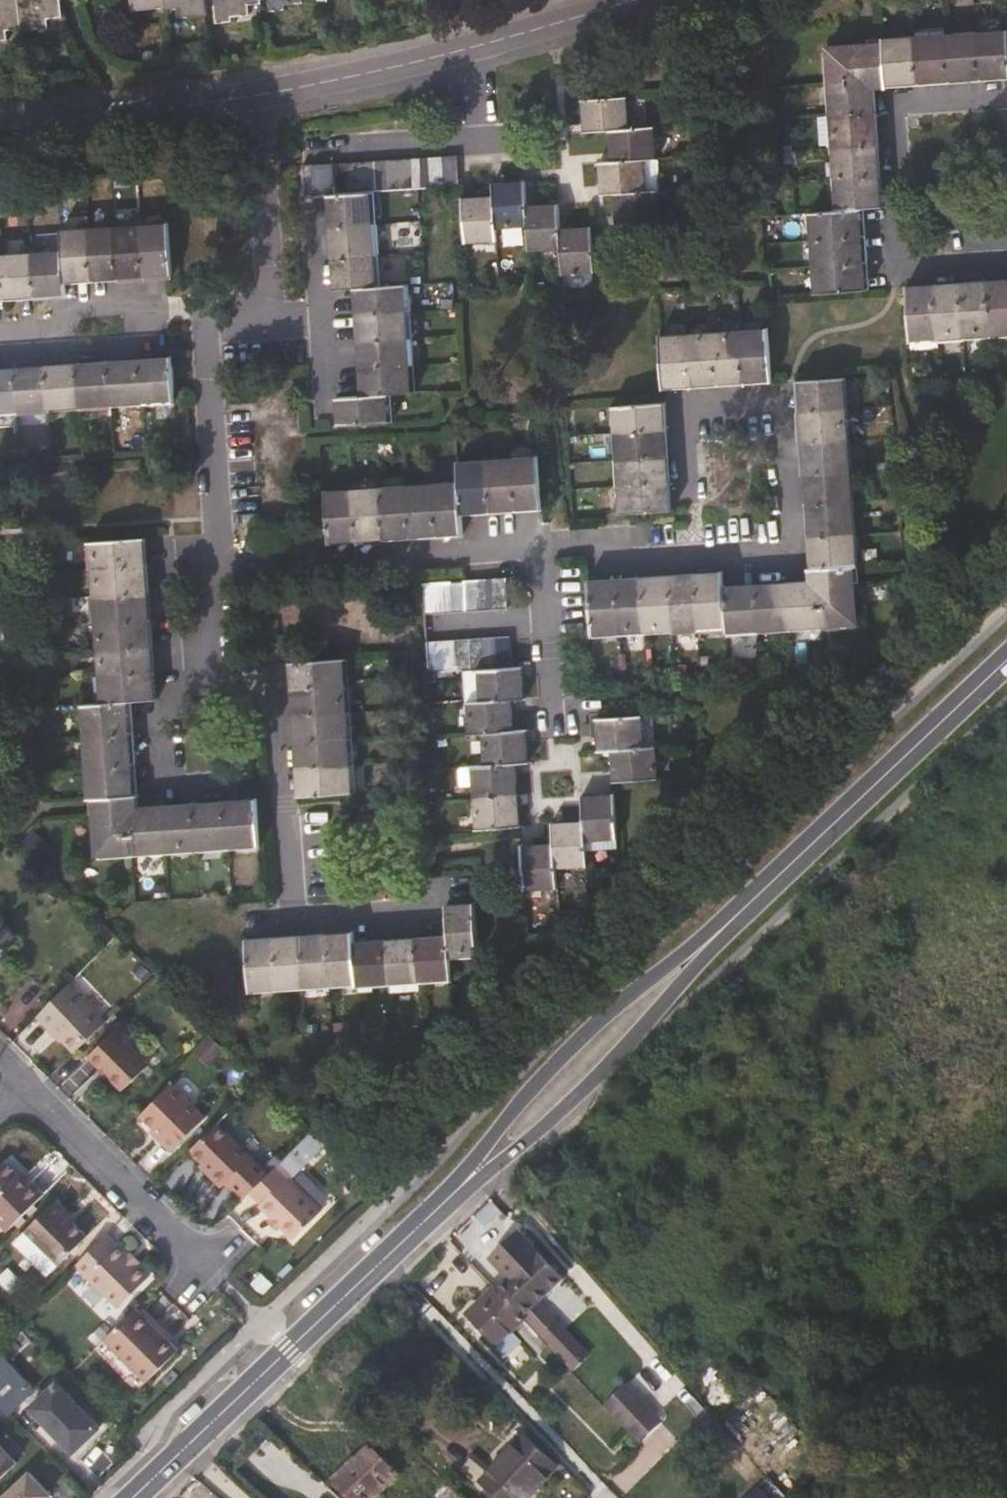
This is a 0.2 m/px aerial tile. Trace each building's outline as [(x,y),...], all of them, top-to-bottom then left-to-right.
[(8,39),(7,30),(20,29),(20,28),(16,0),(0,0),(0,40),(8,39)] [(20,28),(31,27),(31,30),(49,27),(48,18),(62,17),(60,0),(16,0),(20,28)] [(165,8),(164,0),(133,0),(134,12),(165,8)] [(206,0),(164,0),(165,8),(165,10),(180,9),(181,18),(206,16),(207,16),(207,7),(206,0)] [(207,7),(213,6),(215,23),(230,21),(230,17),(248,16),(247,5),(260,4),(259,0),(206,0),(207,7)] [(269,12),(285,10),(285,5),(301,3),(301,0),(268,0),(269,12)] [(976,78),(1006,76),(1006,32),(973,34),(976,78)] [(947,80),(976,78),(973,34),(944,36),(947,80)] [(914,83),(947,80),(944,36),(911,38),(914,83)] [(885,85),(914,83),(911,38),(882,41),(882,43),(885,85)] [(872,82),(872,88),(885,88),(885,85),(882,43),(869,44),(826,47),(828,85),(872,82)] [(874,113),(872,88),(872,82),(828,85),(831,116),(874,113)] [(583,131),(608,130),(627,128),(626,98),(581,100),(583,131)] [(874,113),(831,116),(833,148),(876,145),(874,113)] [(610,162),(643,160),(655,160),(654,127),(627,128),(608,130),(610,162)] [(878,176),(876,145),(833,148),(835,179),(878,176)] [(456,155),(442,156),(444,186),(458,186),(456,155)] [(430,187),(444,186),(442,156),(428,157),(430,187)] [(414,158),(416,188),(417,188),(430,187),(428,157),(414,158)] [(416,188),(414,158),(401,159),(402,189),(416,188)] [(387,160),(389,190),(402,189),(401,159),(387,160)] [(375,191),(389,190),(387,160),(373,161),(375,191)] [(613,194),(644,191),(643,160),(610,162),(599,163),(601,194),(613,194)] [(375,191),(373,161),(361,162),(362,192),(370,191),(375,191)] [(348,193),(347,162),(333,163),(334,193),(348,193)] [(361,162),(347,162),(348,193),(362,192),(361,162)] [(334,193),(333,163),(303,165),(305,195),(329,194),(334,193)] [(881,207),(878,176),(835,179),(837,210),(859,208),(881,207)] [(525,226),(524,205),(522,181),(492,182),(493,196),(495,228),(525,226)] [(644,191),(613,194),(615,225),(660,222),(658,190),(644,191)] [(372,224),(370,191),(362,192),(348,193),(334,193),(329,194),(331,227),(372,224)] [(496,240),(495,228),(493,196),(461,198),(464,243),(496,240)] [(555,203),(524,205),(525,226),(527,250),(559,249),(557,229),(555,203)] [(859,208),(837,210),(809,212),(811,240),(861,236),(859,208)] [(139,226),(143,274),(166,273),(170,272),(167,224),(139,226)] [(331,227),(333,256),(374,254),(372,224),(331,227)] [(116,228),(118,276),(143,274),(139,226),(116,228)] [(589,227),(557,229),(559,249),(561,273),(593,271),(589,227)] [(88,230),(91,278),(118,276),(116,228),(88,230)] [(61,232),(62,252),(64,280),(91,278),(88,230),(61,232)] [(813,266),(863,262),(861,236),(811,240),(813,266)] [(64,280),(62,252),(31,254),(34,294),(65,292),(64,280)] [(0,256),(0,287),(1,297),(34,294),(31,254),(0,256)] [(374,254),(333,256),(335,289),(355,288),(376,287),(374,254)] [(865,289),(863,262),(813,266),(815,292),(865,289)] [(1006,332),(1006,281),(986,282),(990,334),(1006,332)] [(962,336),(990,334),(986,282),(959,284),(962,336)] [(936,338),(962,336),(959,284),(933,286),(936,338)] [(404,285),(376,287),(355,288),(357,314),(405,311),(404,285)] [(936,338),(933,286),(908,288),(911,340),(936,338)] [(405,311),(357,314),(359,340),(407,337),(405,311)] [(740,331),(742,380),(769,378),(766,329),(740,331)] [(716,382),(742,380),(740,331),(714,332),(716,382)] [(714,332),(686,334),(689,384),(716,382),(714,332)] [(663,385),(689,384),(686,334),(660,336),(663,385)] [(409,363),(407,337),(359,340),(360,367),(409,363)] [(170,358),(138,360),(141,401),(173,399),(170,358)] [(141,401),(138,360),(109,362),(112,403),(141,401)] [(78,364),(81,405),(112,403),(109,362),(78,364)] [(411,390),(409,363),(360,367),(362,393),(387,392),(411,390)] [(50,407),(81,405),(78,364),(48,366),(50,407)] [(16,369),(18,409),(50,407),(48,366),(16,369)] [(16,369),(0,370),(0,410),(18,409),(16,369)] [(800,392),(801,413),(845,410),(842,378),(799,381),(800,392)] [(388,420),(387,392),(362,393),(336,395),(338,424),(388,420)] [(615,431),(665,428),(663,402),(614,406),(615,431)] [(847,440),(845,410),(801,413),(803,443),(847,440)] [(615,431),(617,460),(666,457),(665,428),(615,431)] [(849,471),(847,440),(803,443),(805,474),(849,471)] [(511,459),(514,508),(540,506),(537,457),(511,459)] [(619,485),(668,482),(666,457),(617,460),(619,485)] [(485,460),(488,510),(514,508),(511,459),(485,460)] [(458,482),(460,512),(488,510),(485,460),(457,462),(458,482)] [(851,501),(849,471),(805,474),(807,505),(851,501)] [(431,484),(434,534),(461,532),(460,512),(458,482),(431,484)] [(668,482),(619,485),(621,512),(670,509),(668,482)] [(434,534),(431,484),(405,486),(407,536),(434,534)] [(405,486),(378,487),(382,538),(407,536),(405,486)] [(351,489),(354,540),(382,538),(378,487),(351,489)] [(328,541),(354,540),(351,489),(325,491),(328,541)] [(807,505),(810,536),(853,533),(851,501),(807,505)] [(853,533),(810,536),(812,567),(852,565),(856,565),(853,533)] [(92,542),(93,568),(146,565),(144,539),(92,542)] [(93,568),(95,594),(148,590),(146,565),(93,568)] [(810,568),(810,582),(816,581),(818,625),(856,622),(853,579),(852,565),(812,567),(810,568)] [(698,626),(724,624),(722,587),(721,573),(695,574),(698,626)] [(669,576),(672,628),(698,626),(695,574),(669,576)] [(669,576),(643,578),(646,630),(672,628),(669,576)] [(491,579),(493,609),(507,608),(505,578),(491,579)] [(643,578),(616,580),(619,632),(646,630),(643,578)] [(491,579),(477,580),(478,610),(493,609),(491,579)] [(478,610),(477,580),(464,581),(465,611),(478,610)] [(592,634),(619,632),(616,580),(589,582),(592,634)] [(464,581),(449,582),(451,612),(465,611),(464,581)] [(810,582),(785,583),(787,627),(818,625),(816,581),(810,582)] [(436,583),(438,613),(451,612),(449,582),(436,583)] [(425,614),(438,613),(436,583),(422,584),(425,614)] [(754,585),(756,629),(787,627),(785,583),(754,585)] [(722,587),(724,624),(725,631),(756,629),(754,585),(722,587)] [(95,594),(97,621),(149,617),(148,590),(95,594)] [(97,621),(99,648),(151,645),(149,617),(97,621)] [(508,636),(495,637),(497,668),(511,667),(508,636)] [(497,668),(495,637),(481,638),(482,669),(497,668)] [(477,669),(482,669),(481,638),(467,639),(470,670),(477,669)] [(470,670),(467,639),(452,640),(455,671),(470,670)] [(455,671),(452,640),(440,641),(442,672),(455,671)] [(428,673),(442,672),(440,641),(426,641),(428,673)] [(99,648),(101,676),(153,672),(151,645),(99,648)] [(292,689),(344,685),(343,659),(290,663),(292,689)] [(511,667),(497,668),(482,669),(477,669),(479,700),(511,698),(523,697),(521,666),(511,667)] [(101,676),(102,701),(127,700),(154,698),(153,672),(101,676)] [(292,689),(294,715),(346,712),(344,685),(292,689)] [(513,731),(511,698),(479,700),(467,701),(469,734),(481,733),(513,731)] [(86,735),(129,732),(127,700),(102,701),(84,703),(86,735)] [(294,715),(296,743),(348,739),(346,712),(294,715)] [(597,751),(610,750),(642,748),(640,717),(596,720),(597,751)] [(513,731),(481,733),(483,765),(515,763),(527,762),(526,730),(513,731)] [(86,735),(88,766),(131,763),(129,732),(86,735)] [(296,743),(297,768),(349,764),(348,739),(296,743)] [(654,747),(642,748),(610,750),(612,781),(657,779),(654,747)] [(90,797),(94,797),(133,795),(131,763),(88,766),(90,797)] [(517,794),(515,763),(483,765),(471,766),(473,798),(517,794)] [(349,764),(297,768),(299,795),(351,791),(349,764)] [(133,795),(94,797),(94,810),(97,853),(132,851),(130,808),(138,807),(137,794),(133,795)] [(517,794),(473,798),(475,828),(519,825),(517,794)] [(581,795),(583,821),(584,841),(615,839),(612,794),(581,795)] [(256,799),(225,801),(228,845),(259,843),(256,799)] [(193,804),(196,847),(228,845),(225,801),(193,804)] [(193,804),(162,806),(165,849),(196,847),(193,804)] [(165,849),(162,806),(138,807),(130,808),(132,851),(165,849)] [(586,865),(584,841),(583,821),(551,823),(552,843),(554,867),(586,865)] [(554,867),(552,843),(521,844),(524,889),(555,888),(554,867)] [(448,936),(449,955),(476,953),(473,903),(446,905),(448,936)] [(0,922),(0,955),(17,938),(0,922)] [(330,983),(355,981),(353,941),(353,933),(327,934),(330,983)] [(330,983),(327,934),(301,936),(303,985),(330,983)] [(275,986),(303,985),(301,936),(272,938),(275,986)] [(416,938),(419,979),(450,977),(449,955),(448,936),(416,938)] [(275,986),(272,938),(246,939),(249,988),(275,986)] [(388,982),(419,979),(416,938),(386,939),(388,982)] [(388,982),(386,939),(353,941),(355,981),(355,984),(388,982)] [(74,1050),(105,1020),(69,982),(36,1015),(38,1017),(48,1027),(50,1025),(62,1037),(74,1050)] [(50,1025),(48,1027),(59,1040),(62,1037),(50,1025)] [(153,1069),(119,1036),(95,1060),(129,1094),(153,1069)] [(206,1123),(173,1091),(144,1122),(164,1142),(160,1146),(172,1157),(206,1123)] [(242,1206),(256,1192),(272,1177),(220,1126),(191,1154),(205,1168),(213,1177),(209,1181),(222,1194),(226,1190),(242,1206)] [(289,1158),(298,1171),(313,1159),(304,1147),(289,1158)] [(5,1162),(0,1167),(0,1222),(7,1229),(9,1230),(45,1195),(31,1181),(28,1184),(19,1175),(5,1162)] [(282,1167),(272,1177),(256,1192),(268,1204),(265,1208),(299,1241),(324,1216),(292,1183),(295,1180),(282,1167)] [(213,1177),(205,1168),(201,1173),(209,1181),(213,1177)] [(31,1181),(22,1172),(19,1175),(28,1184),(31,1181)] [(70,1212),(59,1201),(27,1234),(59,1266),(88,1237),(74,1223),(67,1216),(70,1212)] [(78,1219),(70,1212),(67,1216),(74,1223),(78,1219)] [(516,1226),(505,1213),(481,1236),(499,1258),(524,1235),(516,1226)] [(499,1258),(486,1271),(512,1298),(526,1314),(530,1318),(543,1308),(523,1284),(548,1263),(524,1235),(499,1258)] [(129,1261),(106,1238),(76,1268),(79,1271),(116,1307),(119,1311),(149,1281),(137,1269),(129,1261)] [(142,1264),(134,1256),(129,1261),(137,1269),(142,1264)] [(502,1307),(512,1298),(486,1271),(483,1267),(457,1293),(486,1323),(502,1307)] [(526,1314),(512,1298),(502,1307),(515,1321),(526,1314)] [(177,1352),(136,1311),(105,1341),(146,1383),(177,1352)] [(2,1408),(7,1413),(33,1389),(0,1355),(0,1406),(2,1408)] [(100,1426),(57,1381),(30,1406),(73,1452),(100,1426)] [(638,1445),(661,1423),(625,1384),(601,1406),(638,1445)] [(524,1436),(481,1487),(493,1497),(534,1497),(561,1467),(524,1436)] [(335,1484),(349,1497),(377,1497),(400,1474),(371,1446),(335,1484)] [(16,1464),(0,1448),(0,1479),(16,1464)] [(28,1474),(2,1497),(46,1497),(48,1496),(28,1474)] [(758,1488),(746,1497),(767,1497),(758,1488)]
